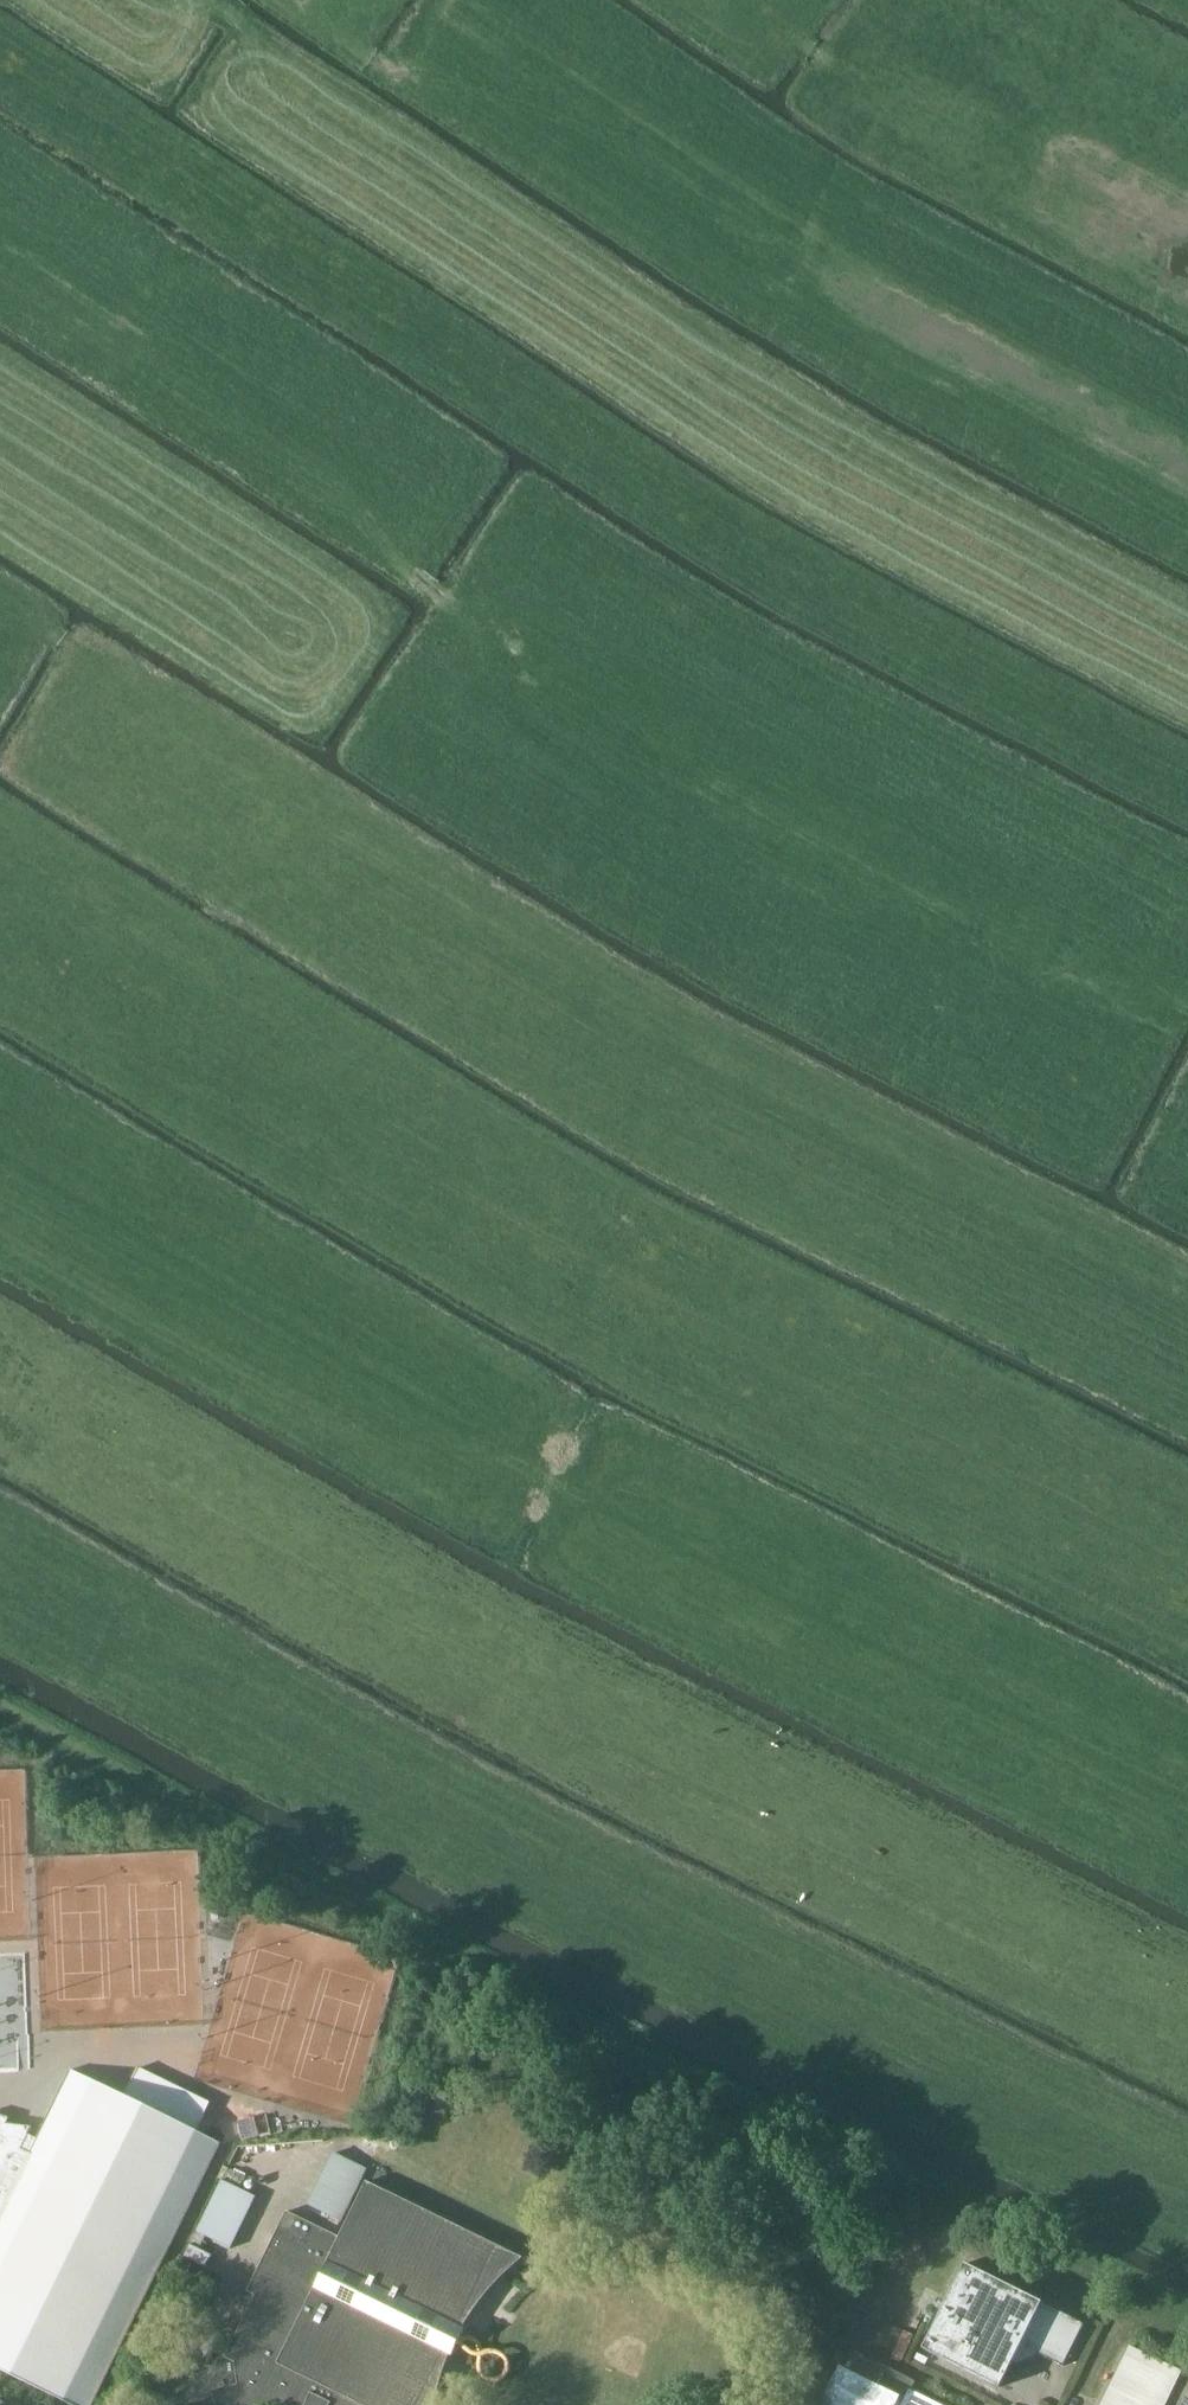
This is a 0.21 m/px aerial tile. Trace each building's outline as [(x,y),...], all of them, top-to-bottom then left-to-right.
[(221,2141),(70,2069),(37,2138),(28,2134),(32,2126),(7,2124),(9,2118),(0,2115),(0,2371),(69,2404),(93,2404),(221,2141)] [(334,2153),(327,2167),(308,2205),(341,2221),(367,2169),(348,2160),(334,2153)] [(237,2385),(232,2386),(225,2387),(221,2388),(218,2389),(214,2391),(212,2392),(216,2404),(435,2404),(436,2400),(437,2396),(441,2381),(442,2376),(447,2361),(449,2357),(464,2326),(466,2322),(475,2309),(487,2293),(490,2290),(501,2278),(504,2275),(522,2258),(366,2182),(339,2238),(286,2212),(247,2292),(256,2296),(225,2358),(235,2363),(238,2385),(237,2385)] [(232,2250),(257,2199),(223,2183),(198,2234),(232,2250)] [(1062,2365),(1083,2322),(963,2263),(921,2348),(998,2386),(1011,2361),(1015,2363),(1034,2356),(1036,2352),(1062,2365)] [(1132,2347),(1132,2349),(1105,2404),(1187,2404),(1187,2374),(1132,2347)] [(909,2389),(914,2381),(852,2350),(825,2404),(941,2404),(909,2389)]
